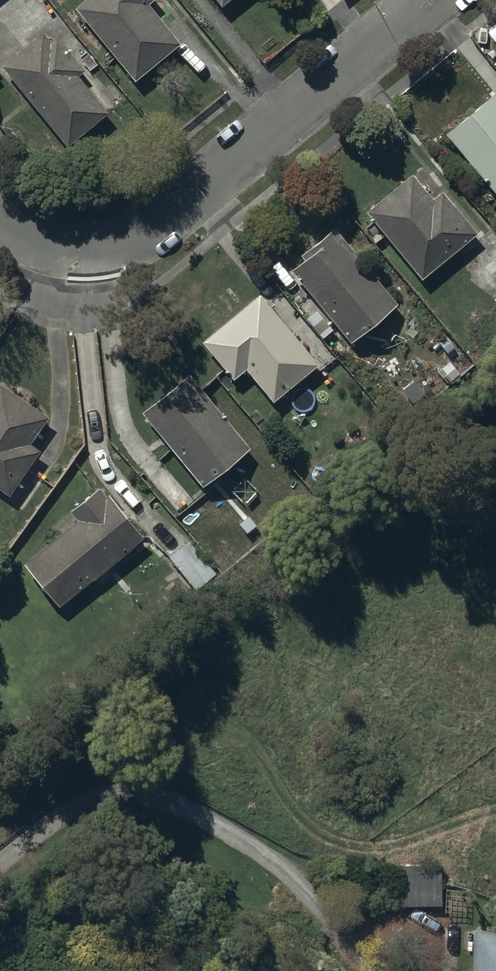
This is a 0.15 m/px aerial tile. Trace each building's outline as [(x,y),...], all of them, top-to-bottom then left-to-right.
[(76,12),(135,84),(181,47),(148,7),(155,0),(90,0),(76,12)] [(222,10),(234,0),(214,0),(222,10)] [(42,35),(1,71),(69,148),(109,113),(79,78),(86,72),(59,41),(52,46),(42,35)] [(493,97),(445,137),(495,200),(495,100),(493,97)] [(410,178),(366,215),(421,282),(476,237),(441,194),(431,203),(410,178)] [(302,265),(289,275),(317,311),(306,320),(321,340),(334,330),(346,346),(395,308),(335,231),(298,259),(302,265)] [(259,298),(202,345),(234,383),(245,374),(271,405),(317,367),(259,298)] [(451,364),(439,373),(449,387),(461,378),(451,364)] [(189,377),(142,415),(203,492),(250,454),(189,377)] [(415,384),(404,392),(415,407),(426,399),(415,384)] [(0,388),(0,492),(10,499),(41,454),(31,447),(49,421),(0,388)] [(77,523),(24,568),(61,611),(144,541),(101,489),(70,515),(77,523)] [(190,542),(167,560),(195,593),(218,576),(190,542)] [(439,857),(399,857),(398,902),(438,902),(439,857)] [(472,925),(471,970),(495,970),(495,925),(472,925)]
